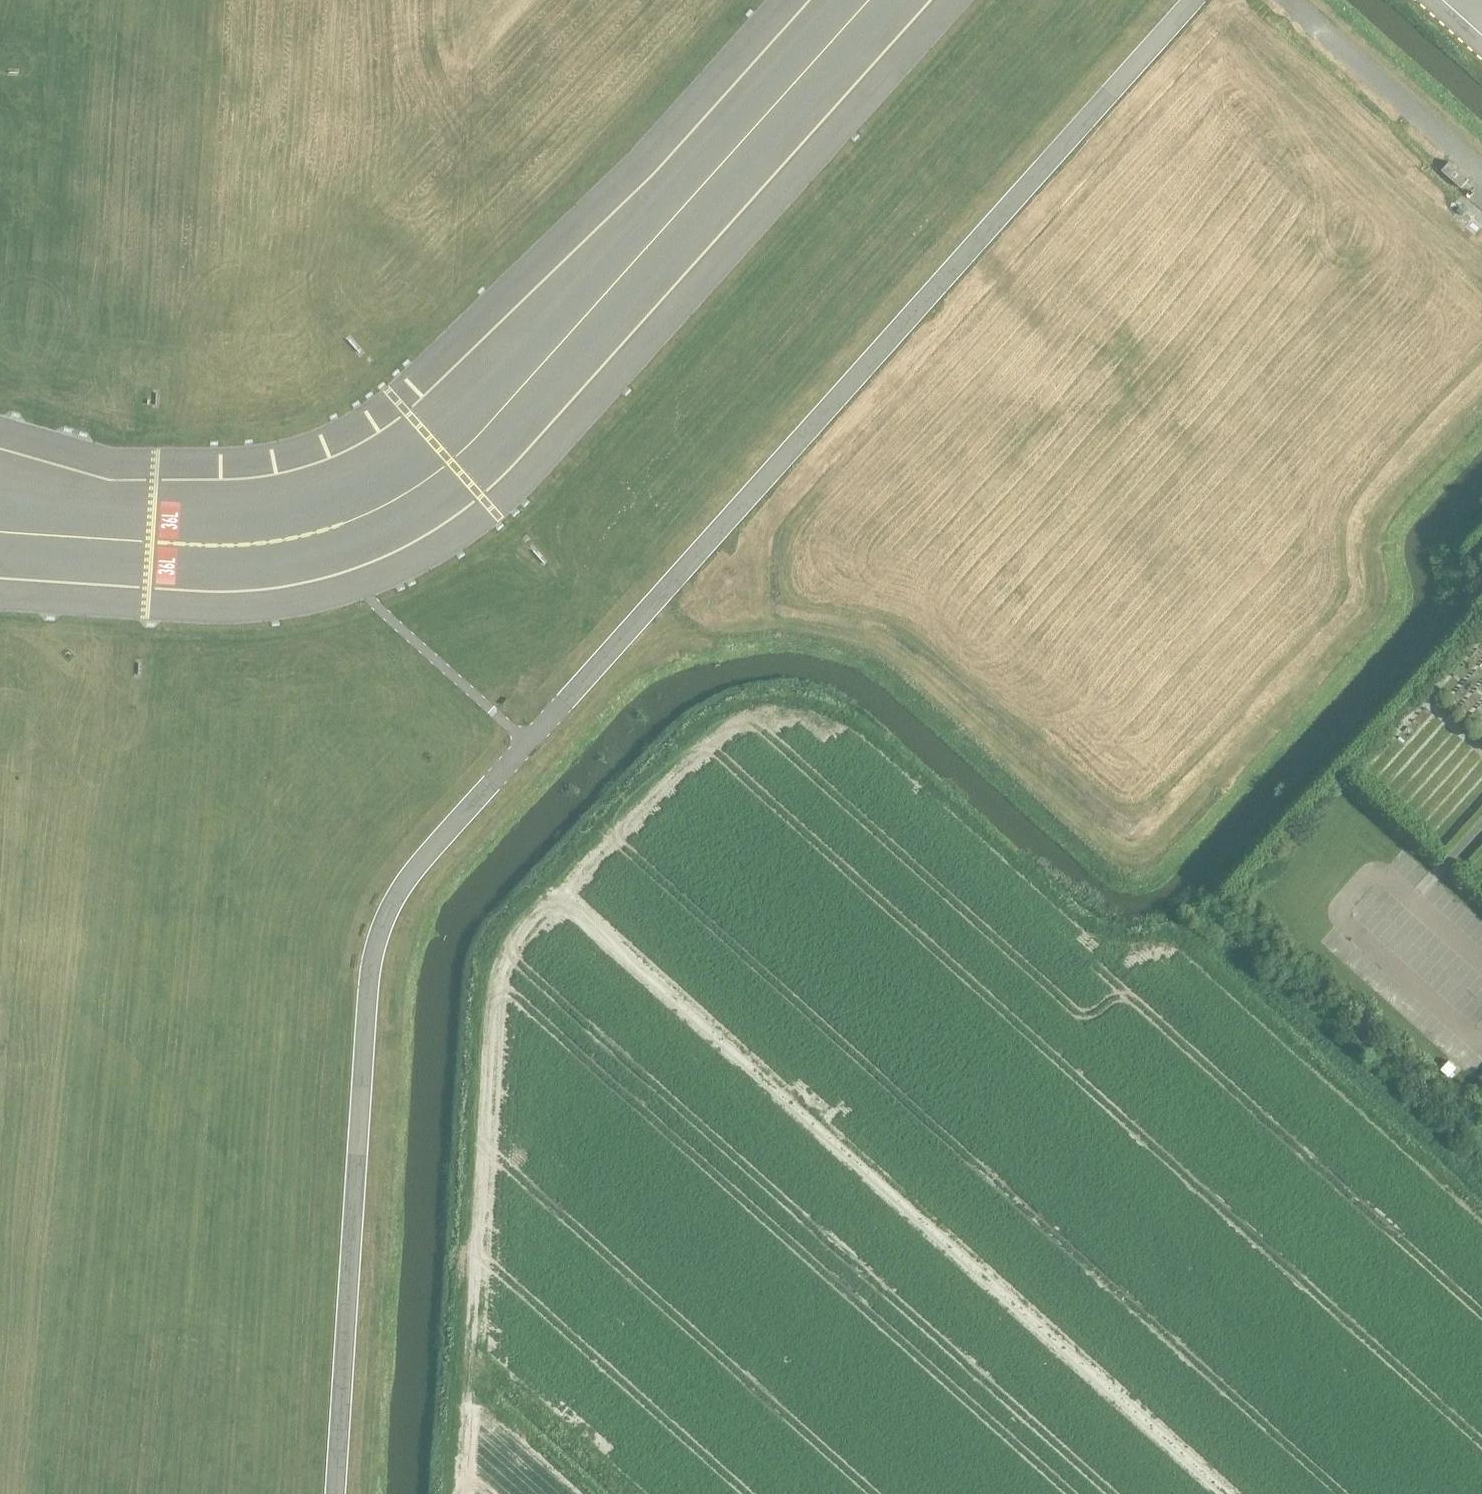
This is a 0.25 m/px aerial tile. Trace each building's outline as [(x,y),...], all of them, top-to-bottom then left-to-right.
[(1442,170),(1462,188),(1470,179),(1450,161),(1442,170)] [(1452,1078),(1460,1069),(1452,1062),(1444,1071),(1452,1078)]
